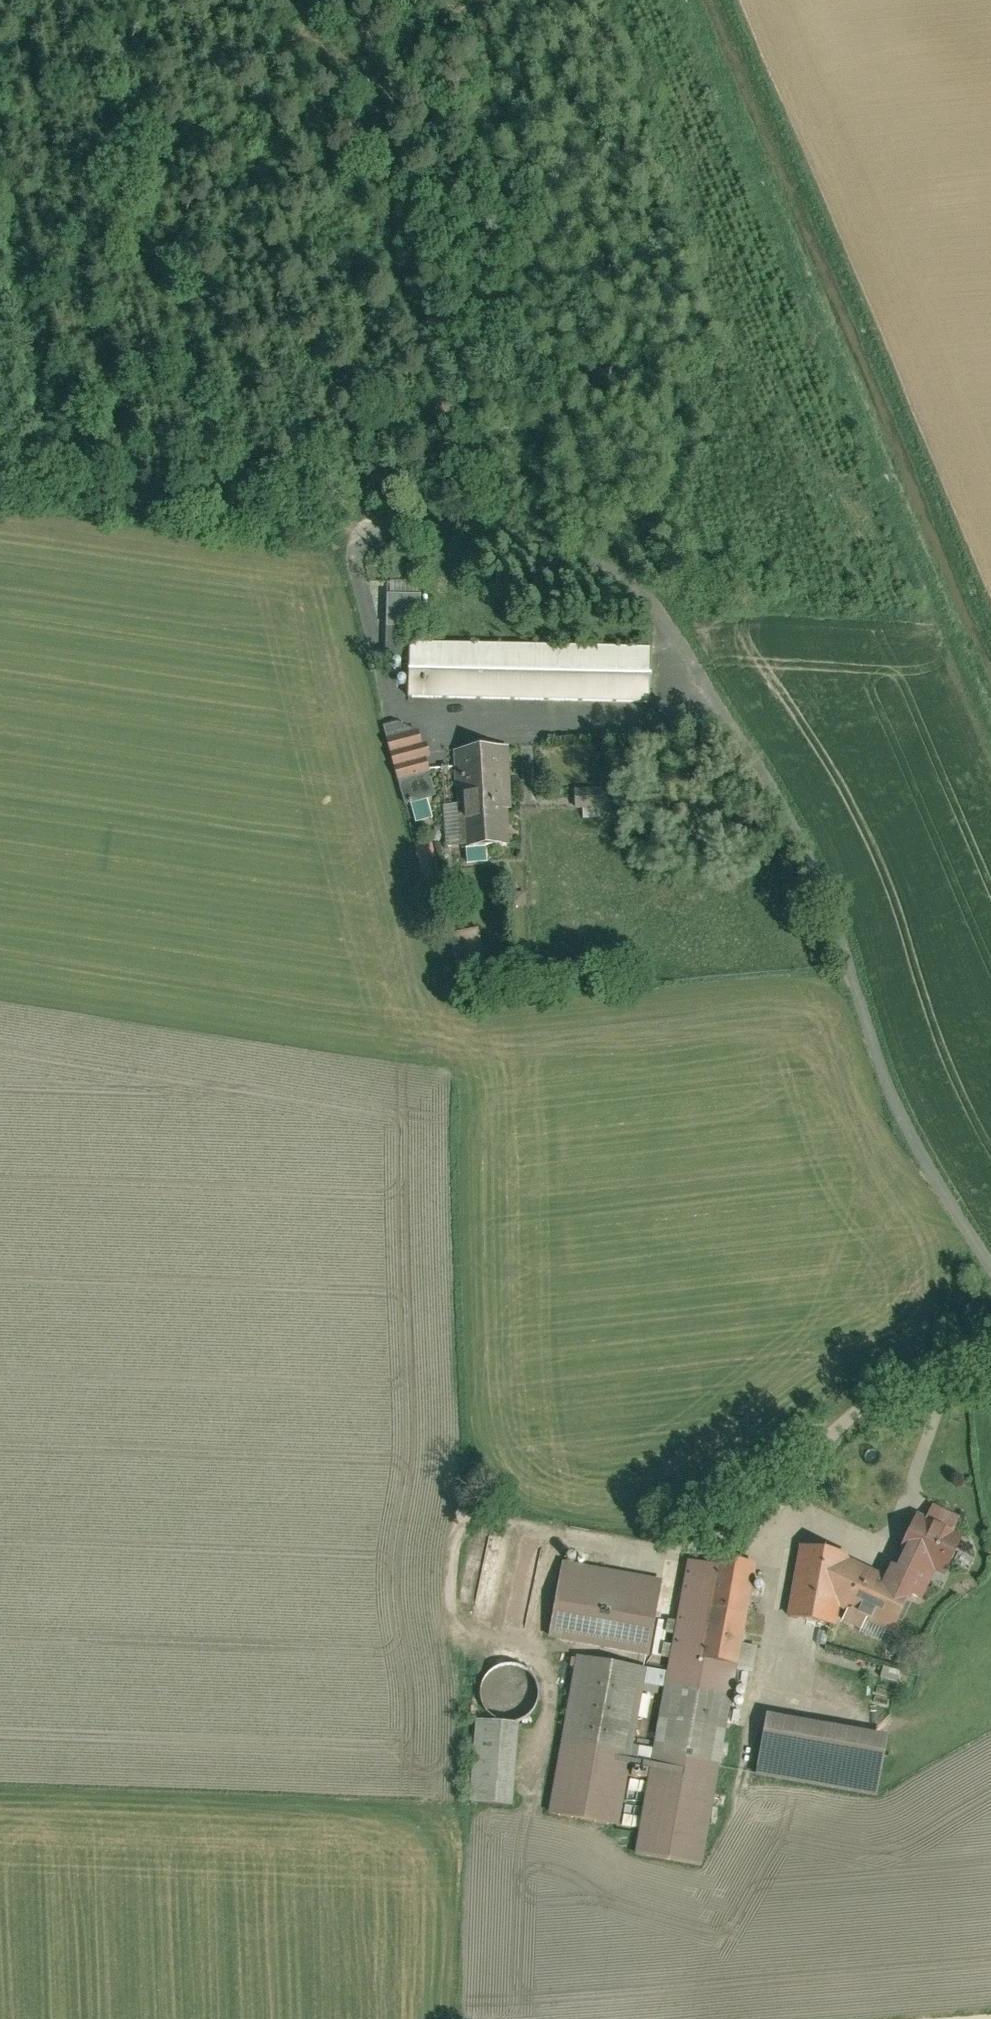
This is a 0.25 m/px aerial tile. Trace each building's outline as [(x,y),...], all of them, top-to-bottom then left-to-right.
[(416,572),(383,571),(381,643),(402,643),(401,684),(647,688),(648,627),(415,622),(416,572)] [(393,703),(379,707),(400,786),(406,784),(412,805),(430,800),(424,780),(430,778),(423,753),(426,752),(423,741),(427,740),(422,723),(418,725),(415,713),(413,714),(393,703)] [(507,829),(501,727),(449,730),(455,832),(462,832),(463,845),(483,844),(482,831),(507,829)] [(596,770),(570,771),(571,791),(578,790),(578,802),(597,802),(596,770)] [(435,859),(427,824),(410,828),(418,863),(435,859)] [(908,1548),(901,1564),(921,1573),(913,1591),(925,1597),(938,1570),(948,1574),(967,1533),(959,1529),(966,1514),(935,1500),(929,1514),(920,1510),(903,1546),(908,1548)] [(853,1550),(804,1541),(790,1616),(839,1624),(842,1611),(893,1634),(913,1591),(921,1573),(901,1564),(895,1561),(891,1572),(852,1554),(853,1550)] [(717,1561),(691,1556),(679,1618),(659,1615),(666,1577),(565,1558),(550,1636),(653,1655),(651,1665),(581,1652),(551,1812),(620,1825),(647,1680),(670,1684),(640,1850),(704,1862),(740,1666),(757,1669),(761,1647),(745,1644),(753,1596),(777,1601),(783,1567),(718,1555),(717,1561)] [(533,1669),(525,1664),(515,1661),(505,1662),(497,1666),(489,1673),(485,1681),(484,1691),(487,1701),(492,1709),(499,1714),(508,1717),(517,1717),(525,1714),(532,1709),(538,1702),(540,1694),(540,1685),(538,1676),(533,1669)] [(891,1732),(770,1710),(759,1774),(880,1795),(891,1732)] [(523,1720),(478,1716),(471,1799),(516,1803),(523,1720)]
